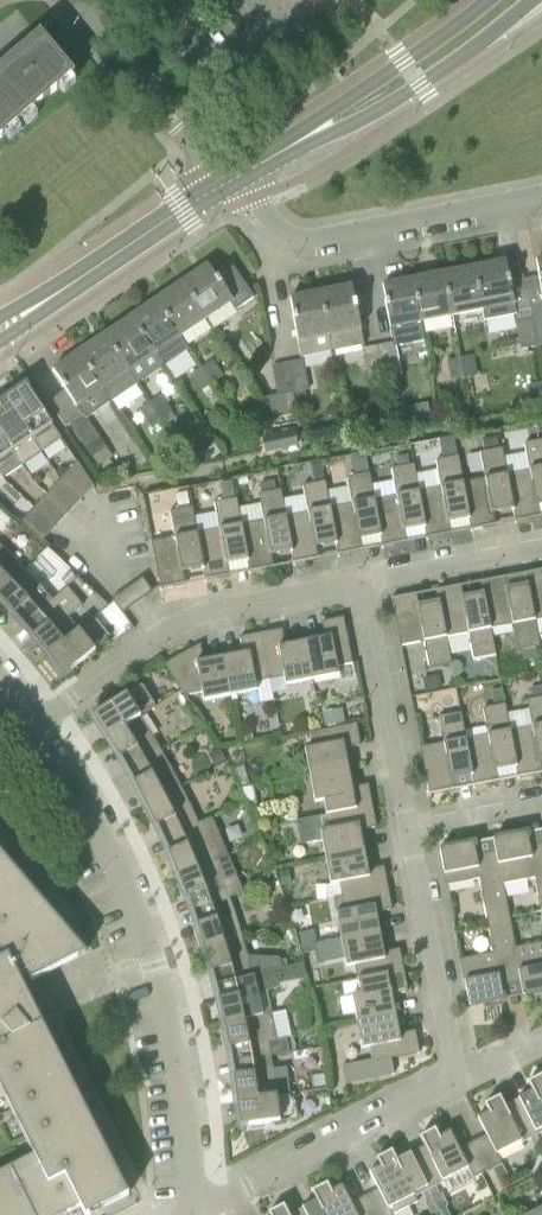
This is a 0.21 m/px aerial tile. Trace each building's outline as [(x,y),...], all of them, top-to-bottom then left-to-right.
[(20,123),(76,75),(41,35),(40,36),(41,37),(0,71),(0,140),(20,123)] [(485,321),(517,315),(510,278),(506,262),(476,267),(483,311),(485,321)] [(237,310),(255,298),(231,263),(215,274),(209,266),(183,283),(208,320),(232,303),(237,310)] [(453,317),(483,311),(476,267),(445,273),(453,317)] [(423,323),(453,317),(445,273),(414,279),(423,323)] [(392,329),(423,323),(414,279),(384,285),(387,301),(386,301),(392,329)] [(182,337),(208,320),(183,283),(157,301),(182,337)] [(322,292),(334,350),(365,344),(357,302),(356,302),(353,286),(322,292)] [(302,356),(334,350),(322,292),(291,298),(295,314),(294,315),(302,356)] [(156,355),(182,337),(157,301),(131,318),(156,355)] [(532,316),(538,346),(541,346),(541,314),(532,316)] [(532,316),(516,319),(522,350),(538,346),(532,316)] [(164,366),(156,355),(131,318),(105,335),(138,384),(164,366)] [(112,402),(138,384),(105,335),(80,353),(112,402)] [(386,376),(401,373),(396,342),(380,345),(386,376)] [(370,379),(386,376),(380,345),(364,348),(370,379)] [(88,418),(112,402),(80,353),(54,370),(63,384),(62,385),(66,391),(47,403),(63,427),(70,423),(87,449),(102,439),(88,418)] [(465,378),(478,376),(475,356),(461,358),(465,378)] [(452,381),(465,378),(461,358),(448,361),(452,381)] [(214,384),(225,376),(214,360),(202,367),(214,384)] [(305,391),(310,391),(304,360),(289,363),(296,403),(307,401),(305,391)] [(298,411),(296,403),(289,363),(272,366),(278,394),(261,397),(273,416),(280,414),(298,411)] [(202,391),(214,384),(202,367),(191,375),(202,391)] [(5,405),(33,445),(56,429),(28,388),(27,389),(9,401),(8,402),(5,405)] [(152,402),(163,418),(166,423),(175,417),(172,412),(162,394),(152,402)] [(151,426),(163,418),(152,402),(140,410),(151,426)] [(33,445),(5,405),(0,408),(0,440),(13,458),(33,445)] [(13,458),(0,440),(0,467),(13,458)] [(514,509),(516,522),(541,518),(538,504),(541,503),(541,441),(526,444),(531,470),(509,474),(514,509)] [(450,521),(469,517),(464,483),(457,446),(442,449),(444,459),(437,461),(442,487),(420,491),(425,526),(428,539),(452,534),(450,521)] [(494,512),(514,509),(509,474),(504,448),(500,449),(485,452),(481,452),(486,479),(464,483),(469,517),(472,531),(497,526),(494,512)] [(361,538),(381,534),(376,499),(371,473),(366,474),(363,460),(350,462),(353,477),(348,477),(353,504),(331,508),(337,542),(339,556),(364,551),(361,538)] [(61,480),(82,500),(95,486),(79,461),(61,480)] [(405,529),(425,526),(420,491),(415,465),(410,466),(398,468),(393,469),(398,495),(376,499),(381,534),(383,548),(408,543),(405,529)] [(48,494),(69,514),(82,500),(61,480),(48,494)] [(317,546),(337,542),(331,508),(326,482),(304,486),(309,512),(287,516),(292,551),(295,564),(319,560),(317,546)] [(228,563),(248,559),(243,525),(238,498),(235,499),(233,489),(214,493),(221,529),(199,533),(197,533),(204,568),(206,581),(231,576),(228,563)] [(273,554),(292,551),(287,516),(282,490),(277,491),(263,494),(260,494),(265,520),(243,525),(248,559),(251,573),(275,568),(273,554)] [(69,514),(48,494),(34,508),(56,528),(69,514)] [(184,571),(204,568),(197,533),(199,533),(193,507),(179,510),(171,511),(176,537),(153,542),(162,589),(187,585),(184,571)] [(56,528),(34,508),(21,523),(42,543),(44,541),(56,528)] [(25,568),(8,550),(0,544),(0,589),(25,568)] [(21,623),(51,596),(45,589),(25,568),(0,589),(0,600),(15,615),(21,623)] [(536,621),(541,620),(541,570),(526,573),(528,587),(536,621)] [(539,658),(537,648),(541,647),(536,621),(528,587),(509,591),(506,577),(481,582),(484,595),(492,629),(514,625),(519,651),(522,651),(524,660),(539,658)] [(497,656),(492,629),(484,595),(464,599),(462,586),(437,590),(440,604),(448,638),(470,634),(475,660),(497,656)] [(453,664),(448,638),(440,604),(420,608),(418,594),(393,599),(402,646),(425,642),(430,668),(453,664)] [(47,654),(78,628),(63,610),(51,596),(21,623),(32,636),(47,654)] [(306,641),(314,680),(341,675),(339,667),(354,664),(345,617),(323,622),(326,637),(306,641)] [(65,676),(73,669),(111,639),(94,618),(79,630),(78,628),(47,654),(65,676)] [(287,685),(314,680),(306,641),(287,645),(283,629),(262,633),(271,679),(274,693),(288,690),(287,685)] [(257,682),(271,679),(262,633),(241,637),(244,653),(224,657),(232,696),(259,690),(257,682)] [(205,701),(232,696),(224,657),(205,661),(202,645),(192,649),(172,661),(166,665),(186,696),(203,692),(205,701)] [(108,739),(142,716),(157,706),(143,684),(93,715),(108,739)] [(424,710),(460,705),(457,685),(421,690),(424,710)] [(541,760),(541,698),(528,700),(533,726),(511,731),(516,765),(519,779),(541,774),(541,765),(541,760)] [(497,769),(516,765),(511,731),(506,704),(484,709),(489,735),(467,739),(472,774),(475,787),(500,782),(497,769)] [(453,777),(472,774),(467,739),(462,713),(440,717),(445,743),(421,748),(431,796),(432,796),(432,795),(455,791),(453,777)] [(127,770),(163,750),(156,738),(142,716),(108,739),(121,758),(127,770)] [(311,776),(350,768),(346,748),(362,745),(358,724),(312,732),(314,747),(306,749),(311,776)] [(146,804),(180,783),(170,762),(163,750),(127,770),(135,783),(146,804)] [(327,815),(374,806),(370,785),(354,788),(350,768),(311,776),(316,802),(325,801),(327,815)] [(163,838),(199,821),(194,810),(180,783),(146,804),(157,827),(163,838)] [(327,858),(365,850),(362,831),(378,827),(374,806),(327,815),(297,821),(301,842),(323,838),(327,858)] [(177,872),(225,848),(217,827),(212,817),(200,822),(199,821),(163,838),(169,852),(177,872)] [(531,846),(528,833),(494,839),(497,853),(509,918),(511,917),(504,883),(536,877),(541,910),(541,844),(531,846)] [(488,922),(509,918),(497,853),(477,857),(475,843),(440,850),(440,851),(441,851),(448,885),(480,879),(488,922)] [(192,910),(231,899),(226,885),(216,860),(228,855),(225,848),(177,872),(188,898),(192,910)] [(343,897),(389,888),(385,867),(369,870),(365,850),(327,858),(332,884),(340,883),(343,897)] [(22,1000),(12,989),(73,937),(0,852),(0,944),(10,955),(0,960),(0,1072),(43,1158),(0,1180),(0,1214),(64,1214),(81,1206),(86,1214),(90,1214),(130,1195),(99,1135),(98,1135),(42,1023),(41,1023),(22,1000)] [(342,940),(381,932),(377,913),(393,910),(389,888),(343,897),(346,911),(337,913),(342,940)] [(206,952),(246,944),(236,911),(231,899),(192,910),(198,925),(206,952)] [(517,947),(511,917),(509,918),(521,982),(524,996),(541,993),(541,942),(517,947)] [(502,986),(521,982),(509,918),(488,922),(494,952),(461,958),(470,1005),(469,1005),(469,1006),(505,1000),(502,986)] [(302,947),(318,944),(315,930),(300,933),(302,947)] [(358,979),(405,971),(401,949),(385,952),(381,932),(342,940),(347,967),(356,965),(358,979)] [(318,939),(321,963),(344,959),(340,935),(318,939)] [(256,981),(255,975),(269,971),(282,968),(279,957),(249,955),(246,944),(206,952),(212,972),(216,988),(256,981)] [(289,964),(293,976),(309,971),(305,959),(289,964)] [(358,1022),(397,1015),(393,995),(409,992),(405,971),(358,979),(361,993),(353,995),(358,1022)] [(224,1021),(264,1015),(259,989),(256,981),(216,988),(220,999),(224,1021)] [(288,1037),(278,1039),(273,1014),(264,1015),(224,1021),(230,1048),(233,1063),(273,1059),(272,1056),(291,1052),(288,1037)] [(397,1015),(358,1022),(363,1049),(371,1047),(374,1062),(420,1053),(416,1031),(401,1034),(397,1015)] [(237,1098),(278,1095),(275,1069),(273,1059),(233,1063),(235,1076),(237,1098)] [(529,1082),(534,1091),(519,1099),(537,1135),(541,1133),(541,1076),(529,1082)] [(241,1126),(299,1119),(296,1093),(278,1095),(237,1098),(241,1126)] [(523,1143),(537,1135),(519,1099),(506,1106),(501,1096),(486,1104),(490,1112),(479,1117),(488,1135),(497,1154),(522,1141),(523,1143)] [(445,1180),(469,1168),(460,1149),(451,1131),(440,1136),(436,1129),(421,1137),(426,1146),(412,1153),(434,1197),(440,1194),(436,1186),(445,1182),(445,1180)] [(497,1154),(488,1135),(474,1142),(489,1172),(495,1168),(503,1165),(497,1154)] [(460,1149),(469,1168),(475,1179),(489,1172),(474,1142),(460,1149)] [(428,1201),(434,1197),(412,1153),(398,1160),(393,1151),(378,1158),(382,1166),(371,1172),(380,1189),(390,1208),(414,1196),(415,1197),(424,1193),(428,1201)] [(503,1165),(495,1168),(501,1180),(508,1176),(503,1165)] [(352,1203),(343,1185),(332,1191),(328,1183),(313,1191),(318,1200),(303,1208),(306,1214),(358,1214),(352,1203)] [(390,1208),(380,1189),(366,1196),(375,1214),(393,1214),(390,1208)] [(358,1214),(375,1214),(366,1196),(352,1203),(358,1214)] [(303,1208),(290,1214),(285,1205),(270,1213),(271,1214),(306,1214),(303,1208)]
